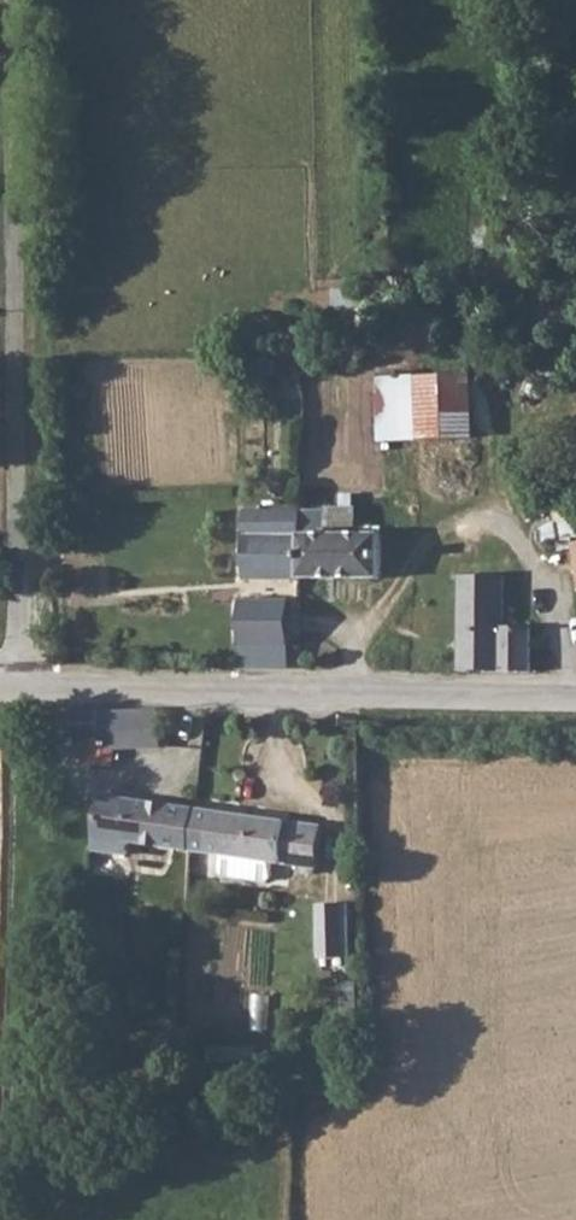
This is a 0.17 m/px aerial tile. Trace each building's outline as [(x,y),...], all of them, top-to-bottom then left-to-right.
[(381,372),(379,439),(478,440),(479,374),(381,372)] [(305,511),(305,579),(386,579),(386,534),(332,534),(332,513),(337,511),(337,502),(324,502),(324,513),(305,511)] [(305,511),(248,512),(249,580),(305,579),(305,511)] [(466,580),(465,656),(465,672),(536,673),(536,668),(536,633),(535,628),(510,629),(508,577),(487,577),(487,523),(457,523),(458,543),(465,544),(466,558),(459,558),(459,578),(466,580)] [(287,668),(284,596),(235,596),(235,663),(287,668)] [(90,713),(89,738),(87,766),(107,770),(108,751),(164,749),(163,739),(157,740),(156,711),(90,713)] [(184,852),(191,812),(94,798),(85,851),(120,856),(121,843),(184,852)] [(191,812),(184,852),(218,857),(216,872),(219,878),(262,884),(268,879),(270,865),(316,871),(321,831),(191,812)] [(338,907),(316,908),(318,962),(340,961),(338,907)]
